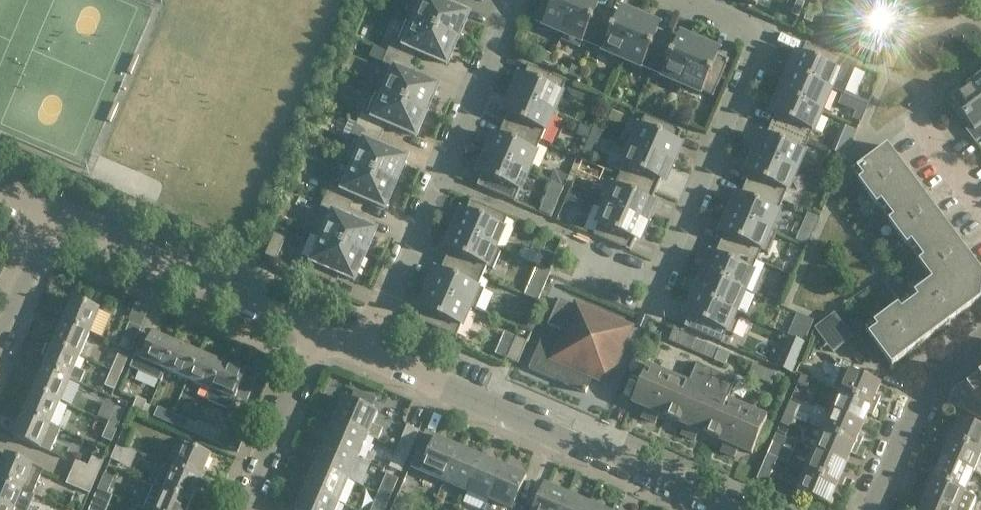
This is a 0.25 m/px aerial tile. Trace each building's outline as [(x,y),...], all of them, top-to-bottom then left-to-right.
[(415,20),(414,21),(458,39),(468,14),(437,1),(437,0),(423,0),(415,20)] [(563,33),(577,0),(541,0),(533,20),(562,32),(563,33)] [(563,33),(562,32),(560,39),(580,48),(583,41),(593,46),(609,9),(590,1),(590,0),(577,0),(563,33)] [(756,7),(757,5),(768,10),(772,0),(740,0),(756,7)] [(799,0),(797,0),(791,14),(798,17),(805,3),(799,0)] [(858,2),(894,18),(900,6),(896,5),(898,0),(859,0),(858,2)] [(817,8),(810,5),(804,20),(811,23),(817,8)] [(628,17),(609,9),(593,46),(623,58),(640,18),(629,13),(628,17)] [(458,39),(414,21),(415,20),(408,17),(397,43),(392,40),(387,52),(411,62),(415,51),(447,65),(458,39)] [(651,23),(640,18),(623,58),(653,71),(669,34),(650,26),(651,23)] [(687,42),(669,34),(653,71),(683,84),(700,44),(689,39),(687,42)] [(792,73),(830,89),(832,86),(843,59),(806,43),(798,62),(795,61),(790,73),(792,73)] [(709,52),(711,48),(700,44),(683,84),(713,97),(729,60),(709,52)] [(540,51),(536,59),(547,64),(551,56),(540,51)] [(388,65),(377,90),(427,111),(438,86),(406,73),(411,62),(387,52),(382,62),(388,65)] [(517,84),(512,94),(553,112),(566,81),(529,65),(520,85),(517,84)] [(830,89),(792,73),(790,78),(787,77),(783,88),(785,89),(783,94),(782,95),(821,111),(830,89)] [(979,78),(968,86),(980,103),(980,81),(979,78)] [(832,86),(830,89),(855,99),(856,96),(832,86)] [(968,86),(966,87),(968,90),(963,94),(961,91),(950,99),(970,126),(965,130),(975,143),(980,139),(980,103),(968,86)] [(361,113),(356,124),(380,134),(384,123),(416,137),(427,111),(377,90),(366,115),(361,113)] [(821,111),(782,95),(783,94),(781,93),(776,105),(779,106),(771,125),(808,141),(821,111)] [(511,107),(503,126),(540,142),(553,112),(512,94),(508,105),(511,107)] [(857,111),(856,115),(862,118),(868,105),(843,95),(840,104),(857,111)] [(632,145),(672,163),(677,152),(674,150),(682,131),(645,115),(632,145)] [(596,120),(592,129),(601,133),(605,124),(596,120)] [(352,166),(353,165),(396,183),(407,158),(375,144),(380,134),(356,124),(351,135),(357,137),(346,163),(352,166)] [(843,124),(832,150),(846,156),(857,130),(843,124)] [(760,143),(755,154),(795,171),(808,141),(771,125),(763,144),(760,143)] [(491,143),(487,154),(527,171),(540,142),(503,126),(495,145),(491,143)] [(584,127),(581,134),(586,136),(589,129),(584,127)] [(592,129),(589,137),(598,141),(601,133),(592,129)] [(619,175),(656,191),(664,172),(668,174),(672,163),(632,145),(619,175)] [(918,187),(903,167),(888,146),(857,169),(863,178),(859,181),(877,206),(881,202),(887,210),(918,187)] [(833,153),(828,165),(837,169),(842,157),(833,153)] [(485,166),(477,186),(514,202),(527,171),(487,154),(482,165),(485,166)] [(754,166),(746,185),(782,201),(795,171),(755,154),(750,164),(754,166)] [(585,162),(583,168),(591,171),(594,165),(585,162)] [(353,165),(352,166),(342,190),(330,185),(325,196),(349,206),(353,195),(385,209),(396,183),(353,165)] [(606,205),(647,223),(652,212),(648,210),(656,191),(619,175),(606,205)] [(554,184),(550,193),(560,197),(563,188),(554,184)] [(821,184),(816,195),(826,199),(831,188),(821,184)] [(729,213),(770,231),(770,230),(782,201),(746,185),(737,204),(734,202),(729,213)] [(948,228),(918,187),(887,210),(893,218),(889,222),(907,246),(912,243),(918,251),(948,228)] [(332,212),(322,237),(365,255),(376,230),(344,217),(349,206),(325,196),(320,207),(332,212)] [(495,247),(495,246),(508,216),(471,200),(462,220),(459,219),(454,230),(495,247)] [(848,229),(870,218),(861,200),(839,210),(848,229)] [(593,236),(630,252),(639,232),(642,233),(647,223),(606,205),(593,236)] [(770,230),(770,231),(729,213),(724,224),(728,226),(720,244),(757,260),(761,251),(768,253),(777,233),(770,230)] [(948,228),(918,251),(923,259),(919,262),(932,280),(980,287),(980,271),(948,228)] [(445,261),(482,277),(486,267),(493,270),(502,249),(495,246),(495,247),(454,230),(450,241),(453,242),(445,261)] [(799,231),(795,240),(806,244),(809,235),(799,231)] [(274,233),(265,255),(276,260),(285,238),(274,233)] [(335,273),(354,281),(365,255),(322,237),(306,273),(330,283),(335,273)] [(705,274),(706,274),(744,290),(757,260),(720,244),(712,263),(708,262),(703,274),(705,274)] [(538,254),(522,247),(518,256),(534,263),(538,254)] [(429,289),(469,307),(475,310),(484,289),(478,287),(482,277),(445,261),(437,280),(433,278),(429,289)] [(787,267),(784,272),(792,275),(794,270),(787,267)] [(697,295),(696,296),(735,312),(744,290),(706,274),(705,274),(703,279),(701,278),(697,289),(699,290),(697,295)] [(761,274),(755,281),(770,292),(775,285),(761,274)] [(932,280),(914,293),(918,298),(910,303),(934,334),(980,299),(980,298),(980,297),(980,287),(932,280)] [(469,307),(429,289),(424,300),(427,302),(419,321),(456,337),(469,307)] [(735,312),(696,296),(697,295),(694,294),(689,306),(693,307),(684,327),(721,343),(726,332),(733,335),(742,314),(735,312)] [(779,294),(775,304),(781,306),(785,296),(779,294)] [(89,334),(99,310),(73,299),(63,322),(89,334)] [(590,373),(606,380),(629,329),(559,299),(529,368),(586,393),(588,387),(588,386),(588,385),(588,384),(587,383),(586,382),(590,373)] [(892,366),(913,350),(934,334),(910,303),(902,310),(898,305),(874,324),(877,328),(869,335),(892,366)] [(834,312),(814,327),(823,339),(843,324),(834,312)] [(89,334),(63,322),(53,345),(80,356),(89,334)] [(141,328),(129,323),(119,346),(131,351),(141,328)] [(792,328),(789,335),(805,342),(808,334),(792,328)] [(696,339),(673,329),(669,340),(692,350),(696,339)] [(166,370),(177,344),(153,333),(147,349),(139,345),(130,367),(161,381),(166,370)] [(527,341),(516,337),(506,359),(517,363),(527,341)] [(84,371),(75,367),(80,356),(53,345),(53,346),(47,343),(42,355),(48,358),(43,368),(70,379),(79,383),(84,371)] [(200,353),(177,344),(166,370),(188,380),(200,353)] [(719,349),(715,360),(725,364),(730,353),(719,349)] [(207,399),(222,363),(200,353),(188,380),(202,386),(198,395),(207,399)] [(127,358),(118,354),(111,370),(120,374),(127,358)] [(207,399),(206,400),(230,410),(246,373),(222,363),(207,399)] [(712,436),(727,400),(736,380),(697,363),(688,383),(687,383),(672,419),(685,425),(681,434),(695,440),(699,431),(712,436)] [(754,364),(749,375),(772,385),(777,374),(754,364)] [(836,365),(827,386),(840,391),(876,407),(880,398),(875,395),(880,384),(849,370),(836,365)] [(659,414),(672,419),(687,383),(647,366),(632,402),(645,408),(641,417),(655,423),(659,414)] [(43,368),(33,391),(60,402),(70,379),(43,368)] [(975,373),(979,379),(971,385),(967,379),(954,389),(947,404),(980,418),(980,369),(975,373)] [(104,386),(113,390),(120,374),(111,370),(104,386)] [(797,384),(806,388),(810,379),(801,375),(797,384)] [(60,402),(33,391),(24,413),(50,425),(50,424),(60,402)] [(863,424),(868,414),(872,416),(876,407),(840,391),(831,411),(863,424)] [(129,414),(138,418),(146,401),(137,397),(129,414)] [(378,412),(344,398),(334,421),(368,435),(368,436),(378,440),(383,429),(373,424),(378,412)] [(752,454),(767,418),(727,400),(712,436),(724,442),(720,451),(735,457),(738,448),(752,454)] [(788,405),(784,414),(794,418),(795,419),(801,406),(790,401),(788,405)] [(158,406),(154,416),(170,423),(174,413),(158,406)] [(124,411),(115,407),(108,423),(117,426),(124,411)] [(863,424),(831,411),(823,431),(859,446),(863,437),(858,435),(863,424)] [(51,452),(61,429),(50,424),(50,425),(24,413),(14,437),(51,452)] [(170,423),(185,430),(190,420),(174,413),(170,423)] [(784,414),(780,423),(790,427),(794,418),(784,414)] [(949,427),(945,436),(980,452),(980,427),(959,418),(954,429),(949,427)] [(197,421),(197,423),(192,433),(216,443),(221,431),(197,421)] [(358,458),(368,436),(368,435),(334,421),(324,443),(358,458)] [(101,438),(111,442),(117,426),(108,423),(101,438)] [(407,425),(394,455),(406,460),(419,430),(407,425)] [(133,431),(124,427),(117,443),(126,447),(133,431)] [(814,427),(805,447),(814,450),(846,464),(851,453),(855,455),(859,446),(823,431),(814,427)] [(946,448),(942,458),(973,472),(980,453),(980,452),(945,436),(941,446),(946,448)] [(444,481),(458,447),(435,437),(428,454),(417,449),(410,467),(444,481)] [(773,441),(767,454),(777,458),(783,445),(773,441)] [(110,459),(120,463),(126,447),(117,443),(110,459)] [(324,443),(315,466),(349,480),(358,458),(324,443)] [(200,479),(210,456),(183,444),(173,467),(200,479)] [(466,491),(481,457),(458,447),(444,481),(466,491)] [(846,464),(814,450),(806,470),(842,486),(846,477),(841,475),(846,464)] [(767,483),(777,458),(767,454),(756,479),(767,483)] [(6,455),(0,468),(0,480),(22,490),(32,494),(43,471),(6,455)] [(406,460),(394,455),(389,467),(401,472),(406,460)] [(87,466),(75,461),(70,472),(94,482),(102,461),(91,457),(87,466)] [(489,500),(503,466),(481,457),(466,491),(489,500)] [(937,469),(932,467),(928,476),(965,492),(973,472),(942,458),(937,469)] [(200,479),(173,467),(163,463),(154,486),(190,502),(200,479)] [(315,466),(305,488),(339,503),(349,480),(315,466)] [(503,466),(489,500),(484,509),(512,509),(526,476),(503,466)] [(838,495),(842,486),(806,470),(797,491),(828,505),(833,493),(838,495)] [(65,484),(88,494),(94,482),(70,472),(65,484)] [(104,473),(97,489),(107,493),(114,477),(104,473)] [(389,498),(397,479),(386,474),(378,493),(389,498)] [(952,509),(970,509),(976,496),(965,492),(928,476),(924,485),(929,487),(924,498),(952,509)] [(7,509),(28,509),(34,495),(32,494),(22,490),(0,480),(0,507),(7,509)] [(545,484),(534,509),(561,509),(568,494),(545,484)] [(144,509),(147,509),(187,509),(190,502),(154,486),(144,509)] [(339,503),(305,488),(296,509),(336,509),(339,503)] [(370,509),(384,509),(389,498),(378,493),(370,509)] [(409,498),(397,494),(390,509),(404,509),(409,498)] [(568,494),(561,509),(587,509),(590,504),(568,494)] [(924,498),(920,509),(915,507),(913,509),(952,509),(924,498)]
